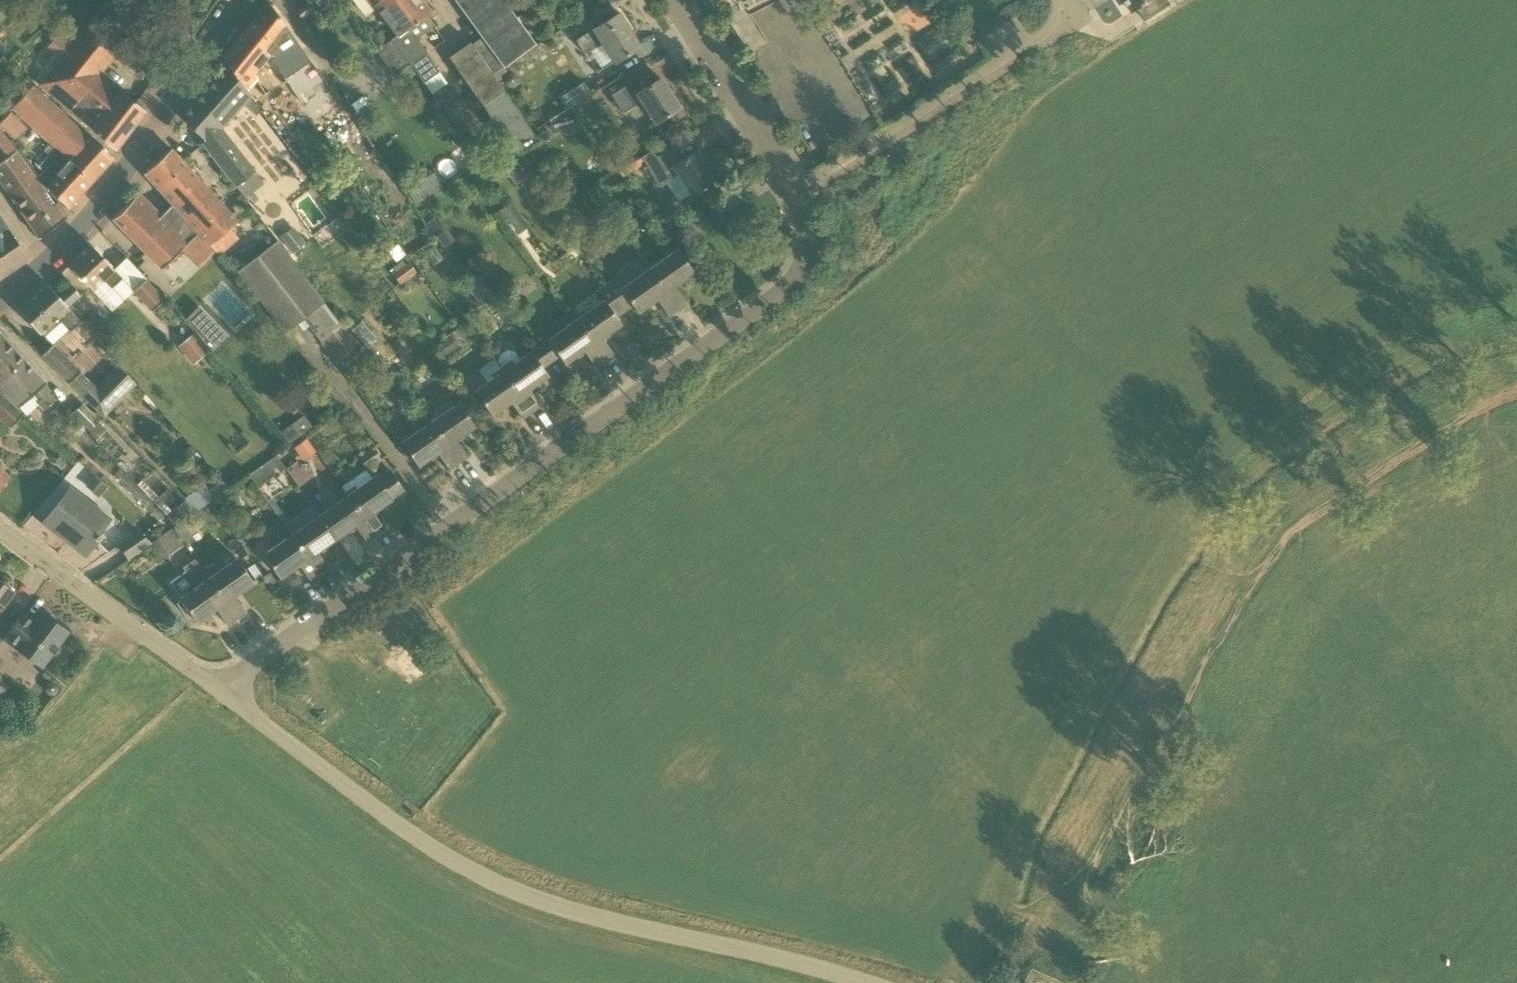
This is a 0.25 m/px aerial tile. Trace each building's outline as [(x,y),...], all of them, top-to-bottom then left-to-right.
[(379,12),(391,3),(394,7),(407,0),(369,0),(379,12)] [(433,13),(424,0),(407,0),(394,7),(391,3),(379,12),(398,36),(393,40),(410,64),(411,65),(424,83),(440,71),(427,54),(428,53),(417,38),(435,25),(429,16),(433,13)] [(477,29),(482,37),(503,66),(505,69),(537,44),(508,7),(503,0),(455,0),(477,29)] [(1121,5),(1126,1),(1133,13),(1139,9),(1146,21),(1173,3),(1171,0),(1118,0),(1121,5)] [(270,52),(283,72),(299,58),(289,45),(295,38),(289,30),(290,29),(268,1),(248,26),(270,52)] [(101,74),(127,39),(128,38),(104,5),(41,85),(115,149),(145,111),(101,74)] [(641,47),(620,12),(593,28),(594,29),(577,40),(585,53),(603,43),(615,62),(641,47)] [(253,74),(270,52),(248,26),(222,57),(228,66),(252,96),(253,97),(265,86),(253,74)] [(385,44),(388,42),(383,30),(371,35),(376,48),(385,44)] [(492,74),(503,66),(482,37),(472,45),(492,74)] [(539,140),(492,74),(472,45),(470,43),(450,57),(484,106),(483,107),(517,155),(539,140)] [(250,97),(252,96),(228,66),(181,118),(205,140),(202,143),(236,186),(246,179),(255,171),(256,171),(222,128),(245,103),(256,115),(261,111),(250,97)] [(679,109),(660,79),(637,93),(631,83),(612,94),(623,113),(643,101),(655,123),(679,109)] [(564,95),(571,107),(592,94),(584,82),(564,95)] [(69,208),(114,158),(91,136),(90,138),(33,85),(14,107),(52,143),(45,150),(49,154),(61,167),(56,173),(49,164),(38,176),(46,187),(69,208)] [(548,119),(554,129),(574,118),(568,108),(548,119)] [(17,150),(3,133),(0,135),(0,179),(40,238),(69,217),(58,203),(55,204),(17,150)] [(659,185),(665,181),(678,173),(692,196),(716,181),(697,151),(682,160),(673,147),(657,157),(653,150),(641,158),(659,185)] [(144,173),(150,179),(211,244),(237,220),(171,149),(144,173)] [(416,204),(431,194),(422,180),(407,190),(416,204)] [(139,193),(119,213),(113,218),(162,268),(196,233),(171,204),(161,214),(139,193)] [(525,218),(519,211),(507,220),(513,228),(525,218)] [(23,251),(0,216),(0,278),(29,259),(23,251)] [(307,243),(296,229),(283,240),(293,253),(307,243)] [(448,229),(437,236),(444,247),(455,240),(448,229)] [(326,305),(325,306),(278,243),(262,256),(250,264),(240,272),(287,334),(305,321),(335,361),(358,344),(344,326),(343,327),(326,305)] [(91,244),(69,265),(92,291),(103,280),(113,288),(122,278),(104,259),(105,259),(91,244)] [(250,264),(262,256),(256,249),(245,258),(250,264)] [(649,269),(678,309),(687,302),(675,286),(695,273),(678,249),(649,269)] [(416,272),(408,262),(393,274),(401,284),(416,272)] [(467,286),(477,300),(496,287),(482,268),(468,279),(471,283),(467,286)] [(668,316),(678,309),(649,269),(624,287),(616,276),(605,283),(624,310),(632,305),(638,313),(657,299),(668,316)] [(147,278),(133,291),(152,311),(165,298),(147,278)] [(616,316),(624,310),(605,283),(595,291),(603,302),(577,320),(605,360),(614,354),(603,338),(622,324),(616,316)] [(69,307),(82,296),(72,285),(59,296),(48,284),(18,310),(37,331),(38,330),(41,334),(58,319),(70,331),(82,321),(69,307)] [(367,347),(377,339),(361,320),(351,329),(367,347)] [(596,367),(605,360),(577,320),(541,346),(552,361),(559,356),(565,364),(583,350),(596,367)] [(216,327),(205,337),(216,349),(228,338),(217,326),(216,327)] [(0,332),(0,383),(25,360),(0,332)] [(194,334),(178,346),(193,364),(208,351),(194,334)] [(106,397),(101,392),(54,344),(43,355),(90,403),(95,408),(106,397)] [(543,367),(552,361),(541,346),(533,352),(514,365),(510,359),(501,366),(532,411),(541,405),(530,389),(549,376),(543,367)] [(45,381),(25,360),(0,383),(0,386),(18,407),(20,406),(33,395),(40,403),(45,409),(56,400),(43,385),(46,383),(45,381)] [(522,418),(532,411),(501,366),(499,367),(503,372),(476,391),(492,415),(511,402),(522,418)] [(121,368),(107,383),(119,394),(133,380),(121,368)] [(461,393),(453,381),(443,388),(451,400),(461,393)] [(11,427),(23,415),(0,393),(0,417),(11,427)] [(432,423),(459,462),(468,456),(457,440),(476,427),(460,403),(432,423)] [(432,423),(431,423),(423,411),(394,431),(419,467),(438,453),(449,469),(459,462),(432,423)] [(304,414),(292,423),(301,435),(312,426),(304,414)] [(307,439),(295,448),(304,460),(316,451),(307,439)] [(193,446),(180,456),(190,468),(202,458),(193,446)] [(367,470),(384,459),(374,446),(358,456),(367,470)] [(278,468),(280,471),(287,466),(278,454),(250,475),(258,486),(262,486),(263,481),(273,474),(276,465),(278,468)] [(12,477),(0,467),(0,490),(12,477)] [(138,485),(137,485),(120,468),(113,475),(151,514),(158,521),(166,514),(138,485)] [(374,512),(393,499),(405,492),(391,471),(378,479),(376,476),(347,496),(376,536),(385,529),(374,512)] [(108,486),(95,475),(86,486),(99,497),(108,486)] [(85,556),(89,552),(98,540),(99,541),(102,537),(99,535),(111,519),(71,487),(42,523),(85,556)] [(367,542),(376,536),(347,496),(320,515),(337,538),(355,525),(367,542)] [(318,552),(337,538),(320,515),(292,535),(321,574),(330,568),(318,552)] [(237,534),(244,545),(254,538),(247,527),(237,534)] [(148,545),(148,546),(159,561),(183,544),(172,528),(152,542),(148,545)] [(148,545),(152,542),(140,531),(118,545),(128,560),(148,546),(148,545)] [(311,581),(321,574),(292,535),(264,555),(281,578),(300,565),(311,581)] [(237,618),(207,575),(206,575),(195,559),(183,567),(197,587),(181,598),(197,622),(216,609),(227,625),(237,618)] [(207,575),(237,618),(246,612),(235,595),(254,583),(238,559),(219,572),(217,568),(207,575)] [(15,591),(11,589),(13,586),(5,581),(3,583),(0,580),(0,611),(15,591)] [(42,667),(69,631),(42,612),(36,620),(23,611),(12,627),(3,638),(42,667)] [(3,638),(12,627),(3,620),(0,624),(0,638),(2,640),(3,638)]
